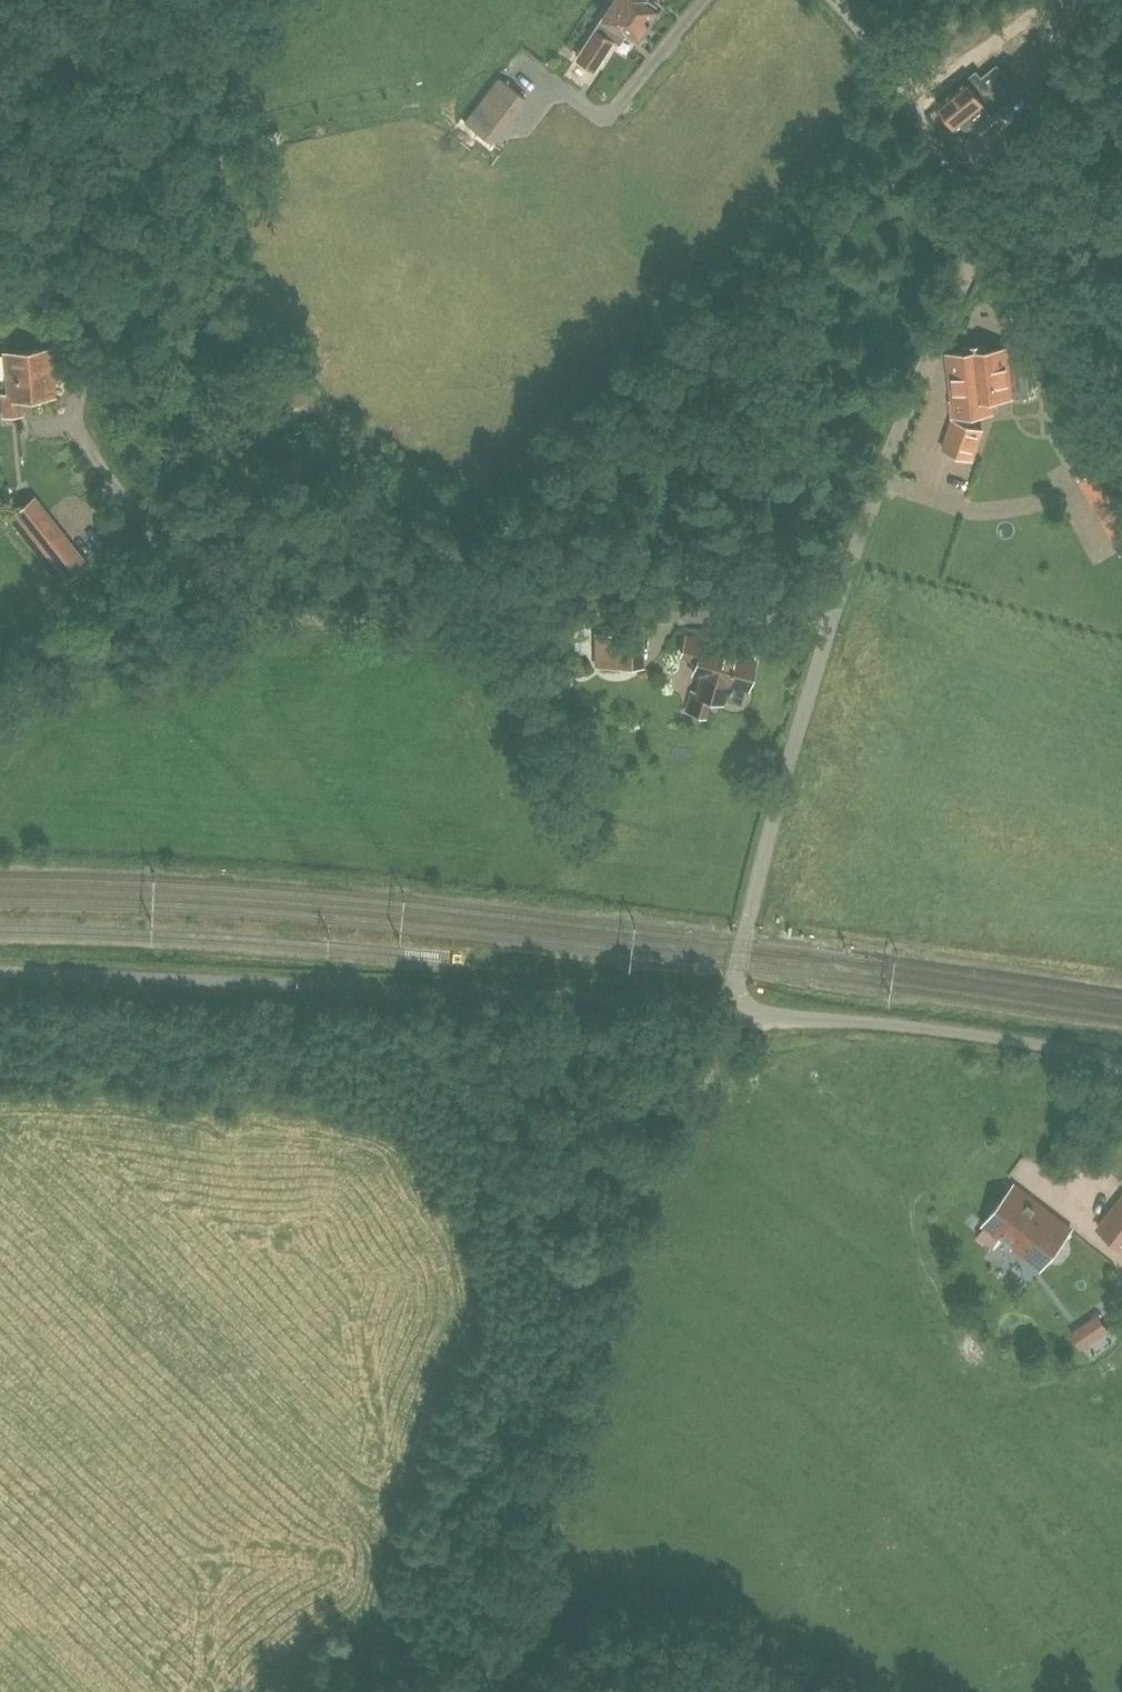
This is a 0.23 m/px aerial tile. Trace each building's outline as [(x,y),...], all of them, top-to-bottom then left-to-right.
[(660,6),(651,0),(613,0),(602,17),(639,40),(660,6)] [(614,40),(595,27),(576,56),(596,69),(614,40)] [(957,128),(987,103),(988,104),(997,95),(978,71),(968,79),(938,103),(957,128)] [(524,98),(498,77),(464,121),(491,141),(524,98)] [(1007,348),(1012,395),(1030,394),(1025,341),(1006,343),(1007,348)] [(55,394),(49,347),(5,353),(9,393),(3,394),(5,416),(22,414),(21,398),(55,394)] [(977,351),(963,352),(946,354),(952,400),(950,401),(951,413),(952,420),(942,448),(973,458),(982,430),(968,425),(969,422),(968,413),(992,411),(991,398),(1012,395),(1007,348),(988,350),(977,351)] [(1084,479),(1121,549),(1121,519),(1113,524),(1100,500),(1121,487),(1121,475),(1116,462),(1084,479)] [(1100,500),(1113,524),(1121,519),(1121,487),(1100,500)] [(33,552),(61,529),(33,494),(5,517),(33,552)] [(49,561),(44,565),(58,583),(87,561),(76,548),(53,566),(49,561)] [(631,664),(631,634),(596,635),(596,665),(631,664)] [(747,688),(754,660),(724,652),(725,647),(686,636),(681,655),(697,659),(693,673),(701,675),(696,693),(691,691),(686,710),(704,715),(709,698),(722,702),(727,682),(747,688)] [(984,1224),(1041,1268),(1071,1230),(1014,1185),(984,1224)] [(1101,1230),(1121,1247),(1121,1203),(1101,1230)] [(1103,1335),(1094,1321),(1073,1336),(1078,1343),(1082,1349),(1103,1335)]
